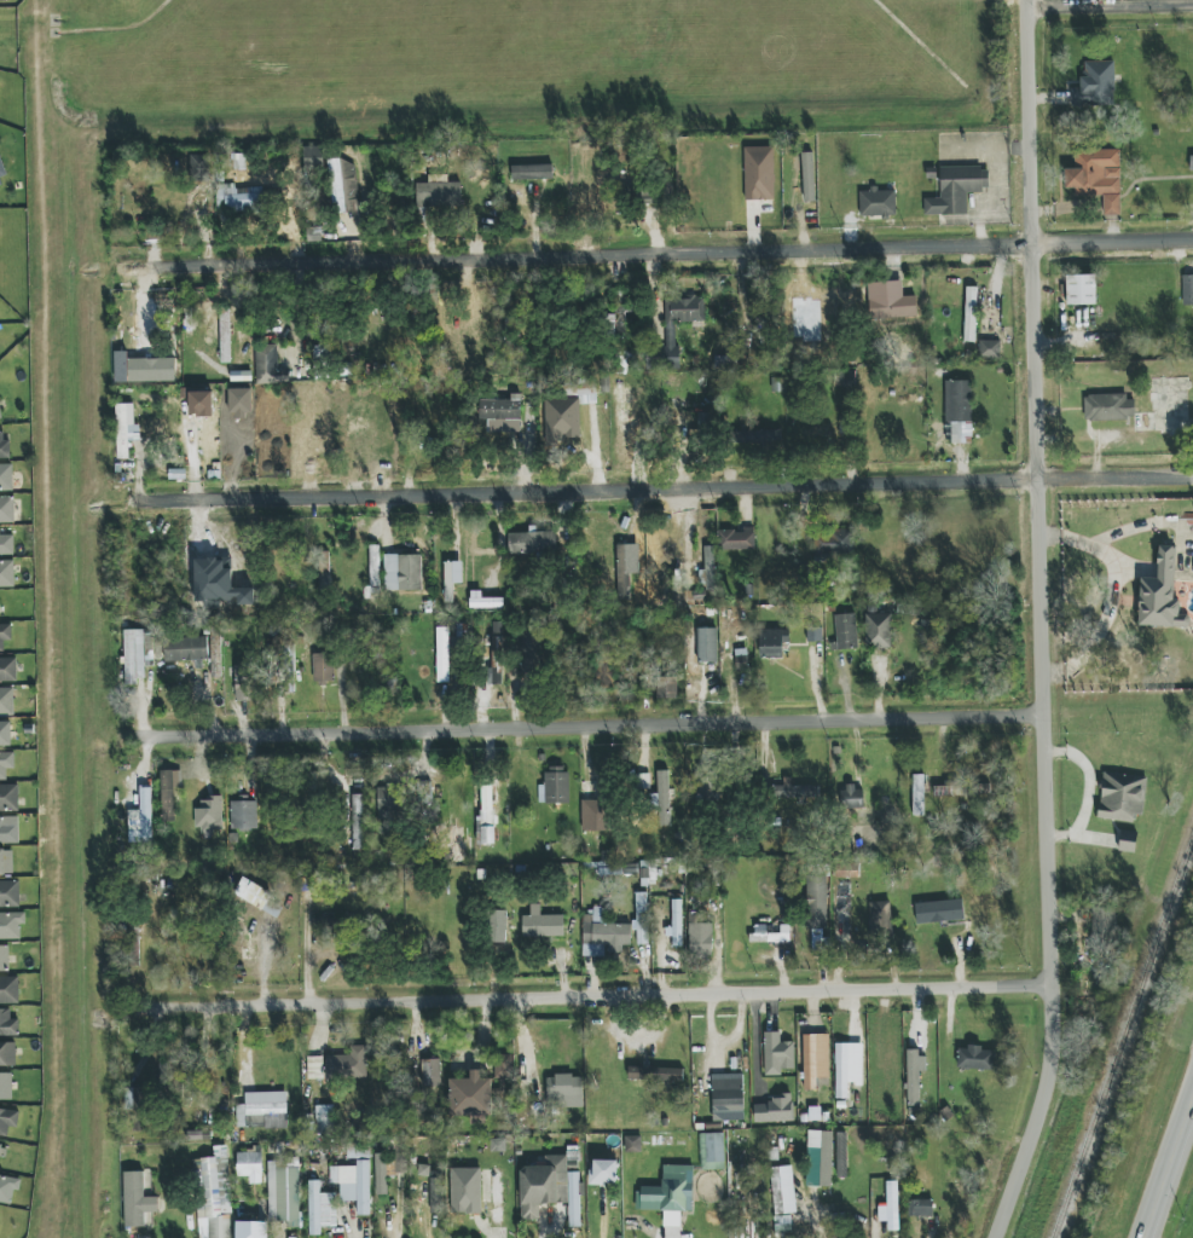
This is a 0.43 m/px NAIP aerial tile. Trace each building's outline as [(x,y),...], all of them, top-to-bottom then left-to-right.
[(1071,107),(1115,106),(1114,61),(1084,62),(1085,78),(1080,78),(1080,88),(1071,88),(1071,107)] [(323,147),(303,148),(304,171),(323,171),(323,147)] [(774,147),(744,148),(745,200),(775,200),(774,147)] [(1120,215),(1120,149),(1074,149),(1074,169),(1065,169),(1065,188),(1075,188),(1075,196),(1103,196),(1103,215),(1120,215)] [(814,153),(802,153),(804,202),(816,202),(814,153)] [(245,170),(245,154),(235,154),(235,170),(245,170)] [(210,182),(210,156),(191,155),(190,181),(210,182)] [(10,181),(0,156),(0,185),(10,181)] [(359,212),(357,160),(330,161),(331,213),(359,212)] [(512,166),(512,180),(553,179),(553,165),(512,166)] [(967,191),(989,191),(989,167),(940,167),(941,198),(925,199),(925,216),(967,215),(967,191)] [(462,182),(416,184),(417,208),(463,206),(462,182)] [(223,184),(224,211),(264,210),(263,187),(235,188),(235,184),(223,184)] [(896,189),(870,190),(870,192),(859,192),(859,217),(896,216),(896,189)] [(1096,304),(1096,275),(1066,276),(1067,305),(1096,304)] [(1183,275),(1183,305),(1192,305),(1192,275),(1183,275)] [(870,319),(917,318),(916,296),(903,297),(902,281),(868,282),(870,319)] [(977,287),(966,287),(964,342),(976,342),(977,287)] [(665,298),(664,354),(645,354),(645,369),(654,369),(654,366),(677,366),(678,322),(704,322),(704,299),(665,298)] [(221,363),(231,362),(230,308),(219,308),(221,363)] [(1000,341),(980,341),(980,358),(1000,359),(1000,341)] [(278,371),(278,345),(255,345),(256,384),(290,383),(290,371),(278,371)] [(129,382),(176,381),(176,358),(128,359),(129,382)] [(972,381),(945,381),(945,422),(952,422),(951,443),(972,443),(972,381)] [(1084,397),(1085,421),(1135,419),(1134,395),(1084,397)] [(520,432),(521,398),(480,398),(480,420),(488,420),(488,432),(520,432)] [(546,399),(545,447),(560,447),(560,438),(579,439),(580,400),(546,399)] [(117,460),(129,459),(128,440),(140,440),(140,425),(134,425),(134,404),(116,404),(117,460)] [(840,436),(839,425),(799,426),(799,437),(840,436)] [(782,430),(733,432),(733,445),(782,444),(782,430)] [(0,432),(0,459),(8,459),(9,432),(0,432)] [(13,464),(0,464),(0,491),(14,491),(13,464)] [(15,524),(15,497),(0,497),(0,523),(15,524)] [(743,530),(718,531),(718,550),(755,549),(755,528),(743,528),(743,530)] [(814,563),(831,563),(831,554),(853,555),(854,531),(815,530),(814,563)] [(515,533),(516,554),(555,553),(555,532),(515,533)] [(14,555),(14,535),(0,535),(0,555),(14,555)] [(370,590),(380,590),(379,545),(369,546),(370,590)] [(630,598),(631,567),(640,568),(640,551),(630,551),(630,545),(617,545),(616,598),(630,598)] [(1140,578),(1139,626),(1189,627),(1190,615),(1180,615),(1180,600),(1173,600),(1174,546),(1158,545),(1158,578),(1140,578)] [(714,546),(704,547),(706,591),(715,590),(714,546)] [(421,554),(384,555),(384,591),(422,590),(421,554)] [(14,560),(0,561),(0,587),(15,587),(14,560)] [(463,562),(444,562),(445,599),(453,599),(452,584),(463,583),(463,562)] [(482,591),(471,591),(470,608),(503,609),(503,599),(482,598),(482,591)] [(891,605),(867,604),(866,648),(889,649),(891,605)] [(857,649),(856,614),(836,614),(837,649),(857,649)] [(0,624),(0,651),(4,651),(3,641),(12,640),(12,624),(0,624)] [(437,683),(450,683),(449,648),(459,648),(459,638),(449,638),(449,627),(437,628),(437,683)] [(717,628),(698,629),(698,663),(718,663),(717,628)] [(807,642),(822,642),(822,628),(808,628),(807,642)] [(783,643),(790,643),(790,630),(760,629),(759,658),(783,658),(783,643)] [(144,630),(124,630),(126,682),(145,682),(144,630)] [(538,675),(540,633),(520,632),(518,674),(538,675)] [(490,684),(502,685),(504,637),(492,636),(490,684)] [(208,661),(208,638),(164,639),(164,661),(208,661)] [(736,670),(748,669),(747,649),(735,650),(736,670)] [(314,684),(334,683),(334,654),(313,654),(314,684)] [(17,657),(0,658),(0,681),(17,681),(17,657)] [(254,701),(255,667),(236,666),(234,701),(254,701)] [(678,677),(658,677),(658,698),(677,698),(678,677)] [(0,688),(0,715),(14,715),(14,689),(0,688)] [(0,722),(0,747),(12,747),(12,722),(0,722)] [(0,753),(0,780),(7,780),(7,769),(14,769),(15,754),(0,753)] [(569,767),(547,768),(547,785),(539,785),(539,804),(569,804),(569,767)] [(182,771),(160,771),(162,822),(175,822),(174,788),(182,787),(182,771)] [(651,794),(651,806),(659,805),(659,826),(670,825),(669,771),(657,771),(658,794),(651,794)] [(1134,822),(1135,814),(1143,815),(1147,778),(1104,772),(1098,818),(1134,822)] [(650,775),(638,774),(637,790),(650,790),(650,775)] [(792,787),(791,778),(783,778),(783,785),(770,785),(771,800),(819,799),(819,786),(792,787)] [(989,783),(934,785),(934,796),(990,795),(989,783)] [(18,784),(0,785),(0,812),(19,812),(18,784)] [(378,785),(377,810),(399,811),(399,786),(378,785)] [(494,844),(493,787),(479,787),(480,844),(494,844)] [(863,808),(864,787),(845,787),(844,808),(863,808)] [(152,842),(151,788),(140,788),(140,810),(128,810),(129,834),(141,834),(141,842),(152,842)] [(362,850),(363,795),(353,795),(352,850),(362,850)] [(197,830),(222,831),(223,798),(197,797),(197,830)] [(257,830),(256,798),(242,799),(242,801),(231,801),(231,831),(257,830)] [(582,831),(608,831),(608,800),(582,800),(582,831)] [(5,823),(5,817),(0,817),(0,843),(19,843),(19,823),(5,823)] [(1135,853),(1138,833),(1122,830),(1118,850),(1135,853)] [(13,875),(13,849),(0,849),(0,875),(13,875)] [(834,860),(834,878),(859,878),(859,861),(834,860)] [(600,863),(600,875),(641,875),(641,885),(656,885),(656,864),(600,863)] [(807,929),(828,929),(826,877),(805,877),(807,929)] [(20,881),(0,881),(0,907),(20,907),(20,881)] [(637,945),(649,945),(648,893),(636,893),(637,945)] [(682,947),(681,900),(672,900),(672,947),(682,947)] [(964,922),(963,901),(915,902),(916,923),(964,922)] [(891,902),(868,902),(869,939),(892,938),(891,902)] [(523,916),(523,937),(564,936),(564,915),(541,916),(540,905),(531,905),(531,916),(523,916)] [(1113,954),(1114,909),(1091,908),(1089,953),(1113,954)] [(506,943),(507,911),(489,910),(488,943),(506,943)] [(0,913),(0,939),(21,939),(21,924),(26,924),(26,914),(0,913)] [(631,924),(601,924),(601,913),(583,913),(583,957),(606,957),(606,952),(622,952),(622,945),(631,946),(631,924)] [(712,923),(690,924),(691,960),(713,959),(712,923)] [(752,942),(790,943),(790,925),(781,925),(781,929),(752,929),(752,942)] [(0,946),(0,972),(9,972),(9,946),(0,946)] [(0,977),(0,1003),(19,1003),(18,977),(0,977)] [(19,1036),(19,1020),(10,1020),(10,1009),(0,1009),(0,1036),(19,1036)] [(794,1042),(780,1042),(780,1032),(764,1033),(765,1075),(781,1075),(781,1070),(794,1069),(794,1042)] [(815,1035),(803,1035),(805,1090),(816,1090),(815,1035)] [(15,1043),(0,1043),(0,1066),(16,1066),(15,1043)] [(836,1099),(849,1099),(848,1043),(835,1043),(836,1099)] [(325,1056),(326,1079),(367,1078),(366,1045),(350,1046),(350,1055),(325,1056)] [(959,1048),(958,1069),(993,1070),(994,1049),(959,1048)] [(919,1072),(927,1072),(926,1052),(907,1053),(908,1113),(920,1113),(919,1072)] [(494,1055),(496,1100),(506,1100),(506,1079),(512,1078),(512,1055),(494,1055)] [(323,1057),(308,1057),(308,1079),(323,1079),(323,1057)] [(422,1060),(423,1087),(441,1087),(441,1059),(422,1060)] [(683,1081),(684,1068),(629,1067),(628,1080),(683,1081)] [(450,1117),(470,1116),(470,1125),(490,1124),(489,1079),(481,1079),(481,1070),(471,1071),(471,1079),(450,1079),(450,1117)] [(12,1100),(12,1073),(0,1073),(0,1101),(12,1100)] [(743,1074),(712,1075),(713,1109),(744,1108),(743,1074)] [(548,1108),(583,1108),(582,1075),(547,1076),(548,1108)] [(143,1088),(125,1089),(126,1109),(144,1108),(143,1088)] [(237,1129),(287,1128),(287,1092),(245,1093),(245,1105),(236,1105),(237,1129)] [(770,1104),(754,1105),(755,1123),(793,1122),(792,1095),(770,1096),(770,1104)] [(334,1134),(334,1105),(316,1106),(316,1134),(334,1134)] [(19,1110),(0,1109),(0,1136),(8,1136),(9,1127),(18,1128),(19,1110)] [(833,1132),(808,1131),(807,1187),(831,1187),(833,1132)] [(838,1177),(847,1177),(847,1132),(837,1133),(838,1177)] [(724,1169),(724,1133),(700,1134),(701,1170),(724,1169)] [(641,1136),(625,1137),(626,1153),(642,1152),(641,1136)] [(214,1147),(215,1158),(194,1159),(199,1237),(234,1237),(227,1146),(214,1147)] [(237,1153),(238,1176),(250,1176),(250,1184),(263,1184),(262,1152),(237,1153)] [(388,1195),(387,1175),(404,1175),(403,1153),(375,1154),(376,1195),(388,1195)] [(569,1204),(569,1227),(581,1227),(580,1172),(567,1173),(567,1155),(545,1155),(545,1166),(521,1167),(522,1220),(540,1220),(540,1204),(569,1204)] [(617,1161),(591,1161),(591,1185),(617,1185),(617,1161)] [(300,1227),(299,1168),(277,1168),(277,1162),(268,1162),(269,1222),(288,1222),(288,1228),(300,1227)] [(693,1166),(663,1165),(663,1187),(638,1187),(638,1210),(665,1211),(664,1226),(681,1227),(681,1211),(693,1212),(693,1166)] [(792,1233),(792,1213),(796,1213),(793,1166),(771,1167),(774,1234),(792,1233)] [(482,1168),(451,1168),(451,1214),(490,1214),(490,1225),(504,1225),(504,1190),(511,1190),(511,1179),(504,1179),(504,1169),(491,1169),(491,1201),(482,1201),(482,1168)] [(124,1172),(125,1227),(145,1227),(145,1213),(158,1213),(158,1197),(144,1198),(144,1172),(124,1172)] [(11,1204),(14,1191),(19,1191),(21,1179),(0,1176),(0,1203),(11,1204)] [(336,1193),(320,1193),(320,1181),(309,1181),(310,1236),(321,1236),(321,1227),(337,1227),(336,1193)] [(898,1231),(897,1182),(887,1182),(888,1231),(898,1231)] [(933,1217),(933,1200),(909,1200),(908,1217),(933,1217)] [(269,1222),(237,1222),(236,1237),(268,1237),(269,1222)]
